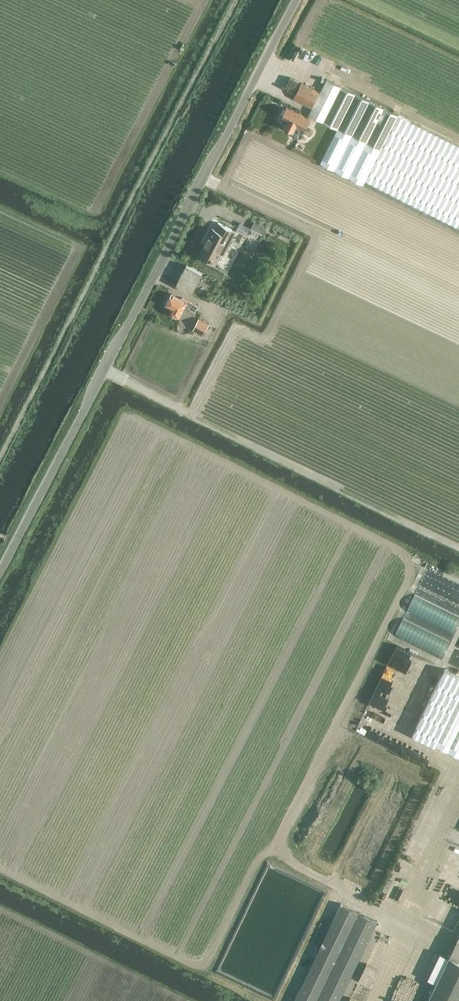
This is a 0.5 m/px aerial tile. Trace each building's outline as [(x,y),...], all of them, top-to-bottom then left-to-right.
[(320,92),(301,83),(295,94),(293,92),(291,96),(310,106),(310,105),(313,107),(309,115),(337,129),(329,146),(326,145),(319,159),(321,160),(320,163),(364,184),(366,180),(457,226),(458,222),(458,146),(327,79),(320,92)] [(293,131),(296,125),(305,130),(308,124),(311,119),(301,114),(286,107),(282,116),(289,120),(285,127),(293,131)] [(235,231),(218,222),(214,229),(212,228),(198,256),(215,264),(221,254),(223,255),(235,231)] [(280,239),(266,232),(261,242),(276,249),(280,239)] [(202,272),(186,264),(176,285),(192,293),(202,272)] [(165,305),(170,307),(173,309),(171,314),(178,318),(185,306),(195,311),(198,305),(188,300),(187,302),(172,293),(169,298),(167,299),(166,302),(166,304),(165,305)] [(204,335),(209,324),(198,318),(193,329),(204,335)] [(455,632),(458,622),(458,615),(413,595),(407,610),(455,632)] [(402,618),(394,635),(442,657),(450,640),(402,618)] [(423,626),(451,639),(454,633),(426,620),(423,626)] [(457,675),(445,669),(412,734),(458,757),(458,676),(457,675)] [(377,921),(341,904),(294,1000),(339,1000),(377,921)] [(457,940),(448,956),(441,953),(428,978),(436,982),(427,1000),(458,1000),(458,935),(457,940)]
